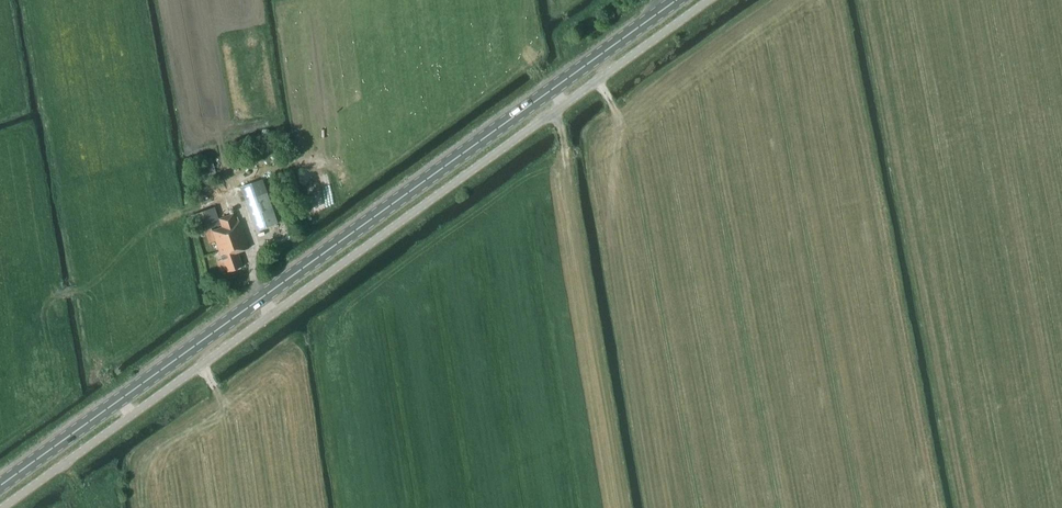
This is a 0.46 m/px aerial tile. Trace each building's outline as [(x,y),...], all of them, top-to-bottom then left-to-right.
[(200,160),(205,176),(216,172),(214,167),(211,157),(200,160)] [(245,199),(256,231),(277,223),(267,192),(245,199)] [(215,226),(209,208),(191,214),(197,232),(215,226)] [(221,259),(217,260),(221,270),(226,269),(227,270),(242,265),(237,251),(248,248),(239,221),(236,222),(232,213),(219,218),(222,227),(212,230),(221,259)]
